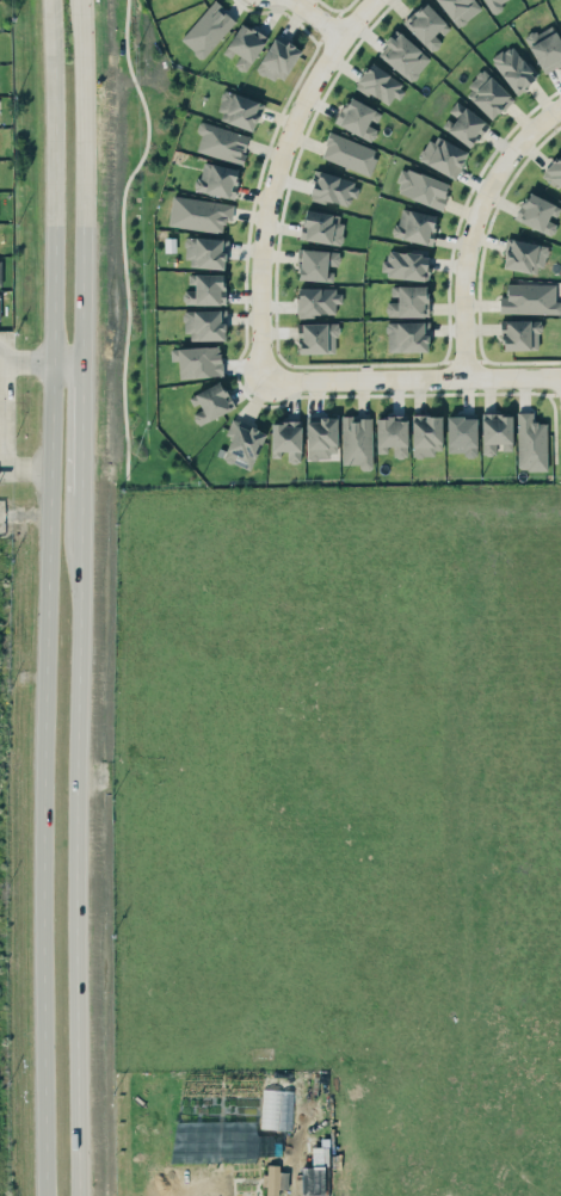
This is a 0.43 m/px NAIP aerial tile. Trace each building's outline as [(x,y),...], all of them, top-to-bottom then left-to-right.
[(182,44),(207,59),(234,15),(209,0),(182,44)] [(482,9),(475,0),(437,0),(458,27),(482,9)] [(501,2),(505,0),(483,0),(491,15),(504,9),(501,2)] [(450,27),(425,1),(403,22),(430,52),(441,41),(438,38),(450,27)] [(267,37),(241,22),(223,53),(234,60),(231,64),(246,72),(267,37)] [(552,23),(524,38),(543,73),(560,64),(560,40),(552,23)] [(388,40),(393,44),(382,58),(411,82),(430,57),(396,31),(388,40)] [(280,83),(301,50),(276,34),(255,67),(280,83)] [(539,76),(511,43),(490,61),(518,94),(539,76)] [(390,107),(405,85),(370,62),(355,85),(390,107)] [(513,99),(484,68),(463,88),(492,119),(513,99)] [(263,102),(225,90),(216,119),(254,131),(263,102)] [(377,129),(368,125),(376,109),(349,96),(335,123),(370,141),(377,129)] [(450,115),(442,126),(470,148),(488,124),(457,100),(447,113),(450,115)] [(249,134),(198,122),(196,132),(201,134),(196,152),(243,163),(245,154),(244,153),(249,134)] [(368,175),(378,150),(330,131),(320,156),(368,175)] [(467,149),(430,135),(420,162),(457,176),(467,149)] [(560,152),(542,173),(560,190),(560,153),(560,152)] [(195,190),(233,199),(239,169),(202,161),(195,190)] [(450,184),(403,167),(394,192),(441,209),(450,184)] [(310,196),(351,208),(358,182),(316,171),(310,196)] [(515,219),(551,235),(558,221),(554,220),(560,206),(527,191),(515,219)] [(223,232),(224,219),(232,220),(234,202),(172,196),(169,226),(223,232)] [(431,244),(437,215),(399,208),(393,237),(431,244)] [(343,214),(303,210),(301,240),(340,244),(343,214)] [(226,238),(186,237),(186,267),(225,268),(226,238)] [(546,245),(507,238),(502,267),(541,274),(546,245)] [(333,281),(333,267),(338,267),(339,250),(299,249),(298,279),(333,281)] [(426,280),(429,253),(388,249),(387,260),(382,260),(380,275),(426,280)] [(224,273),(188,274),(188,287),(183,287),(184,305),(225,304),(224,273)] [(555,301),(555,284),(506,283),(506,297),(500,296),(499,313),(560,314),(560,301),(555,301)] [(427,285),(392,286),(392,301),(386,301),(386,316),(428,315),(427,285)] [(335,316),(336,303),(341,303),(342,288),(297,287),(297,315),(335,316)] [(186,340),(226,339),(225,309),(185,310),(186,340)] [(502,350),(539,349),(539,319),(501,320),(502,350)] [(386,351),(428,352),(429,321),(387,321),(386,351)] [(297,323),(298,353),(335,352),(334,336),(338,335),(338,322),(297,323)] [(170,350),(172,360),(178,359),(180,379),(223,374),(219,343),(170,350)] [(188,396),(194,409),(190,411),(197,425),(233,408),(220,381),(188,396)] [(547,469),(546,422),(533,422),(533,412),(516,412),(517,470),(547,469)] [(481,414),(482,454),(498,454),(498,450),(512,450),(511,413),(481,414)] [(441,414),(411,415),(412,454),(442,454),(441,414)] [(477,454),(477,414),(447,415),(447,454),(477,454)] [(336,416),(306,416),(307,457),(337,456),(336,416)] [(376,416),(376,453),(391,452),(391,457),(407,456),(407,416),(376,416)] [(225,433),(232,437),(222,458),(249,470),(266,433),(233,417),(225,433)] [(360,464),(360,469),(372,470),(372,417),(342,417),(341,464),(360,464)] [(300,421),(271,422),(271,457),(285,456),(285,463),(301,462),(300,421)] [(261,1128),(292,1129),(293,1090),(262,1089),(261,1128)] [(302,1166),(303,1194),(328,1193),(327,1147),(312,1148),(313,1166),(302,1166)] [(288,1188),(288,1171),(279,1171),(279,1164),(265,1165),(265,1195),(279,1195),(279,1188),(288,1188)]
